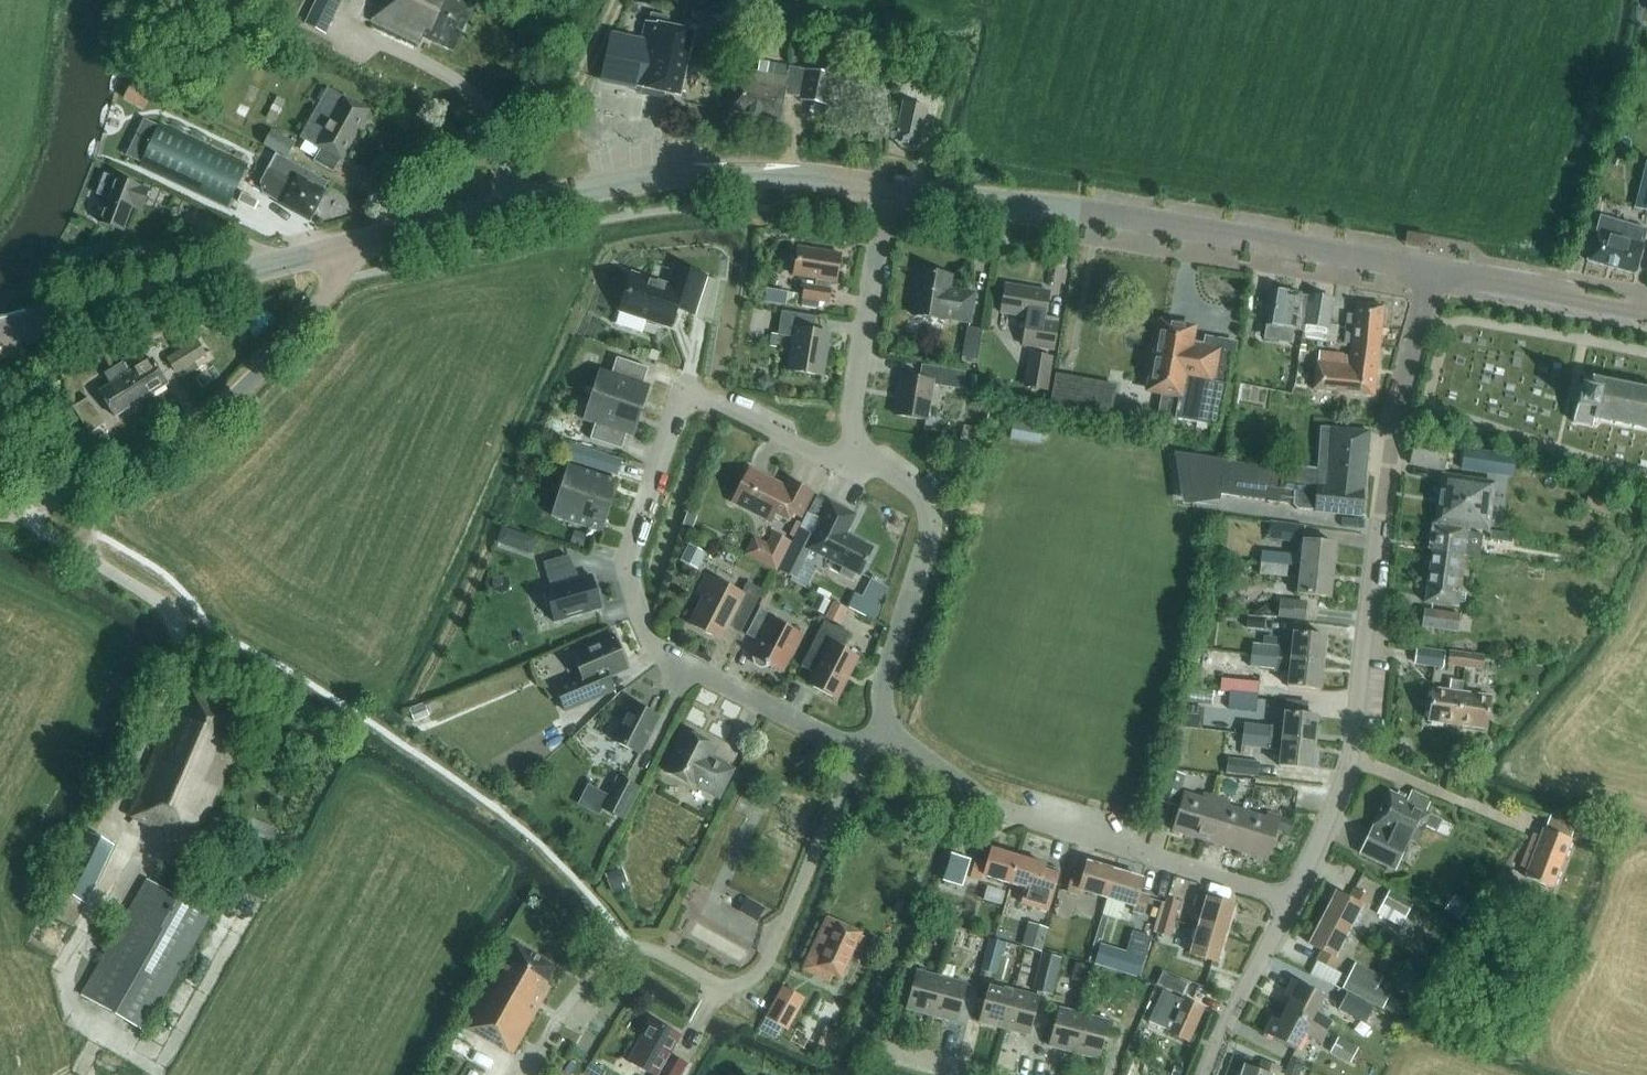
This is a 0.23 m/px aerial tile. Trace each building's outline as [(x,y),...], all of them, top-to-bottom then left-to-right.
[(304,25),(327,35),(340,7),(324,0),(316,0),(304,25)] [(377,9),(372,21),(420,44),(423,37),(453,51),(475,6),(478,0),(381,0),(377,9)] [(650,13),(648,22),(646,22),(642,42),(611,36),(602,80),(680,96),(693,32),(668,27),(670,17),(650,13)] [(716,73),(721,50),(726,28),(708,24),(702,46),(697,69),(716,73)] [(231,60),(236,49),(229,46),(224,57),(231,60)] [(801,98),(802,97),(812,99),(811,103),(828,106),(834,76),(789,67),(769,63),(760,62),(758,73),(739,70),(730,111),(750,115),(749,116),(759,119),(760,117),(779,121),(784,95),(801,98)] [(948,66),(935,64),(929,90),(942,93),(948,66)] [(895,143),(901,144),(900,148),(907,149),(908,146),(920,148),(928,108),(918,106),(922,88),(907,85),(895,143)] [(329,89),(302,137),(323,149),(316,162),(334,172),(341,160),(342,160),(369,111),(344,97),(344,98),(329,89)] [(144,119),(126,156),(141,163),(158,126),(144,119)] [(140,165),(180,184),(228,207),(249,164),(199,141),(160,122),(158,126),(141,163),(140,165)] [(296,144),(272,132),(264,148),(287,160),(296,144)] [(324,192),(323,192),(329,182),(302,169),(276,155),(269,170),(294,183),(282,204),(309,219),(324,192)] [(1636,204),(1646,207),(1646,162),(1636,204)] [(97,195),(108,199),(99,222),(124,231),(132,208),(141,211),(145,202),(149,190),(111,176),(104,174),(97,195)] [(1646,232),(1646,229),(1601,216),(1596,233),(1595,233),(1587,261),(1635,275),(1643,247),(1646,232)] [(831,281),(837,282),(841,255),(798,248),(794,275),(817,279),(816,287),(805,286),(803,299),(829,303),(831,290),(830,290),(831,281)] [(677,309),(694,314),(706,277),(676,266),(668,288),(632,276),(621,309),(672,326),(677,309)] [(970,323),(975,294),(949,290),(952,276),(920,271),(913,315),(945,320),(945,319),(970,323)] [(1000,327),(1025,331),(1023,346),(1054,351),(1059,319),(1045,316),(1049,292),(1006,285),(1001,313),(1002,313),(1000,327)] [(1309,297),(1301,296),(1301,294),(1288,292),(1286,288),(1280,287),(1277,290),(1272,289),(1264,338),(1292,343),(1294,330),(1304,332),(1303,338),(1326,342),(1328,329),(1334,299),(1309,295),(1309,297)] [(797,305),(799,295),(789,293),(787,303),(797,305)] [(1345,344),(1351,344),(1379,348),(1384,306),(1356,303),(1354,316),(1348,315),(1345,344)] [(821,376),(825,354),(828,334),(813,332),(816,316),(782,311),(778,335),(795,338),(793,354),(790,371),(821,376)] [(602,339),(655,355),(661,337),(608,321),(602,339)] [(645,323),(643,330),(656,334),(658,327),(645,323)] [(1149,390),(1166,393),(1161,418),(1176,421),(1177,419),(1218,427),(1226,386),(1226,387),(1232,354),(1234,345),(1192,337),(1193,329),(1162,324),(1156,354),(1149,390)] [(963,354),(962,361),(977,364),(979,354),(982,330),(967,327),(963,354)] [(175,354),(168,358),(177,372),(205,355),(205,354),(196,341),(175,354)] [(130,362),(125,365),(146,398),(168,384),(152,359),(143,364),(141,361),(144,359),(134,344),(123,351),(125,354),(130,362)] [(1379,348),(1351,344),(1350,357),(1343,356),(1343,355),(1320,352),(1319,354),(1318,362),(1317,362),(1313,390),(1374,396),(1379,348)] [(1048,391),(1053,357),(1031,353),(1025,387),(1048,391)] [(594,395),(641,410),(649,385),(644,383),(649,368),(617,358),(612,373),(602,370),(594,395)] [(146,398),(125,365),(124,363),(124,364),(106,374),(112,384),(100,392),(115,417),(146,398)] [(919,379),(903,376),(896,416),(926,421),(932,385),(963,389),(966,372),(922,365),(919,379)] [(768,374),(758,381),(764,391),(774,385),(768,374)] [(1593,426),(1594,420),(1646,430),(1646,388),(1592,377),(1590,387),(1580,386),(1576,407),(1573,422),(1593,426)] [(1295,384),(1277,381),(1276,391),(1294,394),(1295,384)] [(594,395),(585,421),(595,424),(590,439),(622,450),(627,435),(633,436),(641,411),(594,395)] [(105,424),(89,398),(74,407),(90,433),(105,424)] [(1010,439),(1042,444),(1044,428),(1013,422),(1010,439)] [(567,424),(563,436),(578,441),(582,429),(567,424)] [(1297,509),(1315,511),(1315,512),(1361,517),(1363,490),(1364,490),(1370,432),(1321,427),(1318,469),(1296,467),(1296,471),(1188,458),(1191,492),(1293,504),(1293,505),(1297,509)] [(1449,443),(1416,436),(1410,465),(1444,471),(1449,443)] [(565,459),(616,475),(620,459),(570,443),(565,459)] [(1462,468),(1513,476),(1515,458),(1464,451),(1462,468)] [(562,492),(609,507),(618,481),(571,467),(562,492)] [(734,501),(772,521),(779,507),(799,517),(812,492),(791,481),(787,489),(749,470),(734,501)] [(1443,476),(1436,522),(1488,530),(1495,483),(1443,476)] [(609,507),(562,492),(553,517),(601,532),(609,507)] [(856,515),(830,502),(819,523),(820,523),(814,536),(807,549),(811,551),(843,567),(840,573),(852,579),(855,573),(860,576),(874,548),(846,534),(856,515)] [(696,518),(687,515),(683,527),(691,530),(696,518)] [(1482,532),(1470,531),(1436,526),(1432,551),(1466,555),(1479,557),(1482,532)] [(799,529),(779,570),(797,579),(811,551),(807,549),(814,536),(799,529)] [(575,531),(571,543),(583,547),(587,535),(575,531)] [(1491,531),(1490,541),(1503,543),(1505,533),(1491,531)] [(520,532),(517,540),(523,552),(531,554),(536,538),(520,532)] [(744,556),(777,572),(792,542),(773,532),(767,543),(753,536),(744,556)] [(1262,551),(1261,563),(1333,571),(1336,544),(1303,541),(1302,555),(1262,551)] [(698,570),(707,553),(689,543),(680,561),(698,570)] [(1459,607),(1466,555),(1432,551),(1425,602),(1459,607)] [(551,587),(545,589),(555,622),(601,609),(591,575),(575,580),(568,556),(544,563),(551,587)] [(1330,597),(1333,571),(1261,563),(1260,573),(1300,578),(1298,594),(1330,597)] [(763,591),(748,583),(742,593),(707,575),(698,593),(705,597),(691,625),(720,640),(727,626),(741,634),(763,591)] [(811,609),(824,615),(830,602),(818,595),(811,609)] [(880,606),(868,601),(863,612),(874,617),(880,606)] [(834,602),(826,618),(840,625),(846,613),(855,618),(858,614),(834,602)] [(1279,617),(1305,620),(1307,605),(1280,602),(1279,617)] [(781,671),(800,634),(772,620),(775,615),(761,608),(747,635),(761,642),(753,657),(754,661),(759,660),(764,662),(765,667),(770,666),(781,671)] [(1460,614),(1424,609),(1422,627),(1458,632),(1460,614)] [(1264,630),(1264,620),(1265,617),(1248,616),(1248,619),(1247,628),(1264,630)] [(810,686),(836,699),(857,657),(843,649),(851,634),(824,622),(802,667),(816,674),(810,686)] [(1279,646),(1253,643),(1251,656),(1291,660),(1324,663),(1326,637),(1294,633),(1292,648),(1279,646)] [(608,676),(627,668),(614,637),(573,655),(583,676),(555,688),(565,711),(614,690),(608,676)] [(1414,664),(1422,666),(1423,666),(1444,669),(1444,668),(1446,652),(1446,651),(1416,647),(1414,664)] [(1465,668),(1467,655),(1449,653),(1448,663),(1447,666),(1459,667),(1465,668)] [(1226,655),(1225,667),(1244,670),(1246,658),(1226,655)] [(1467,655),(1465,668),(1482,670),(1485,656),(1467,655)] [(1320,690),(1324,663),(1291,660),(1251,656),(1250,668),(1276,671),(1290,672),(1288,686),(1320,690)] [(1230,692),(1230,694),(1257,697),(1259,683),(1221,679),(1220,691),(1230,692)] [(1451,680),(1450,691),(1433,689),(1429,721),(1457,725),(1461,693),(1463,682),(1451,680)] [(1188,688),(1187,701),(1189,701),(1212,704),(1214,692),(1192,689),(1188,688)] [(191,690),(180,716),(173,712),(129,816),(197,846),(242,743),(234,739),(245,713),(191,690)] [(1461,693),(1457,725),(1486,729),(1490,697),(1476,695),(1461,693)] [(1228,709),(1231,709),(1256,712),(1257,697),(1230,694),(1228,709)] [(415,722),(430,716),(425,704),(410,710),(415,722)] [(659,718),(632,704),(613,740),(640,754),(659,718)] [(1189,706),(1188,728),(1207,729),(1208,707),(1189,706)] [(1244,723),(1243,735),(1269,738),(1315,743),(1318,716),(1285,712),(1283,727),(1271,725),(1244,723)] [(716,747),(686,732),(666,772),(696,787),(697,785),(719,797),(733,770),(710,759),(716,747)] [(1269,738),(1243,735),(1241,747),(1268,749),(1281,750),(1279,766),(1312,770),(1315,743),(1269,738)] [(1226,773),(1258,776),(1260,762),(1228,758),(1226,773)] [(1169,770),(1159,801),(1176,807),(1186,776),(1169,770)] [(618,776),(601,808),(625,821),(641,788),(618,776)] [(1221,793),(1235,797),(1239,784),(1224,780),(1221,793)] [(522,806),(527,800),(525,792),(522,789),(514,797),(522,806)] [(1390,792),(1360,854),(1395,870),(1410,840),(1417,843),(1425,824),(1429,826),(1434,817),(1429,814),(1430,814),(1425,812),(1430,802),(1412,793),(1408,801),(1390,792)] [(1204,841),(1218,798),(1205,794),(1204,798),(1184,793),(1173,831),(1204,841)] [(1230,801),(1218,798),(1204,841),(1236,850),(1248,812),(1229,806),(1230,801)] [(1266,817),(1248,812),(1236,850),(1268,860),(1277,829),(1290,834),(1294,821),(1281,817),(1268,813),(1266,817)] [(281,828),(251,816),(242,836),(273,849),(281,828)] [(1552,888),(1574,831),(1576,826),(1551,817),(1546,830),(1545,830),(1542,837),(1534,834),(1521,867),(1529,870),(1526,878),(1552,888)] [(114,845),(86,832),(56,891),(57,891),(46,914),(73,927),(114,845)] [(983,874),(1011,882),(1018,857),(991,849),(986,863),(975,860),(971,876),(982,879),(983,874)] [(942,881),(963,887),(971,860),(951,854),(942,881)] [(1045,911),(1057,869),(1046,866),(1046,865),(1018,857),(1011,882),(1026,886),(1020,904),(1045,911)] [(1107,898),(1115,871),(1087,863),(1084,877),(1072,873),(1067,892),(1079,895),(1080,889),(1107,898)] [(605,874),(612,893),(625,889),(623,884),(628,883),(622,868),(605,874)] [(1143,880),(1115,871),(1107,898),(1135,906),(1133,911),(1144,915),(1150,896),(1139,893),(1143,880)] [(82,995),(145,1031),(210,915),(148,880),(82,995)] [(1324,919),(1348,932),(1361,907),(1366,909),(1372,899),(1354,889),(1349,900),(1337,893),(1324,919)] [(1383,903),(1407,917),(1414,903),(1390,890),(1383,903)] [(1456,895),(1445,909),(1458,919),(1469,905),(1456,895)] [(750,898),(743,915),(764,922),(770,906),(750,898)] [(1166,898),(1161,915),(1175,919),(1180,902),(1166,898)] [(1207,899),(1200,927),(1226,935),(1234,907),(1207,899)] [(1175,919),(1161,915),(1156,932),(1170,936),(1175,919)] [(829,918),(817,942),(807,963),(817,968),(815,973),(830,980),(832,975),(841,979),(851,957),(862,933),(829,918)] [(1348,932),(1324,919),(1310,944),(1322,951),(1317,961),(1334,970),(1339,960),(1335,958),(1348,932)] [(1028,922),(1022,946),(1042,952),(1049,928),(1028,922)] [(1226,935),(1200,927),(1191,955),(1218,962),(1226,935)] [(961,949),(966,931),(956,928),(951,945),(961,949)] [(1126,952),(1146,958),(1153,937),(1132,931),(1126,952)] [(990,939),(982,971),(996,974),(1005,943),(990,939)] [(503,959),(464,1027),(513,1055),(551,987),(547,985),(557,968),(517,945),(507,962),(503,959)] [(1053,996),(1062,958),(1042,953),(1033,991),(1053,996)] [(1076,963),(1071,980),(1085,984),(1090,966),(1076,963)] [(1342,989),(1383,1009),(1390,994),(1378,988),(1384,977),(1355,963),(1342,989)] [(932,1015),(941,978),(917,971),(907,1009),(932,1015)] [(967,984),(941,978),(932,1015),(957,1022),(967,984)] [(1290,999),(1285,1010),(1327,1032),(1333,1020),(1317,1012),(1325,997),(1292,979),(1283,996),(1290,999)] [(1174,996),(1159,1027),(1189,1041),(1204,1009),(1184,1000),(1189,989),(1170,980),(1165,992),(1174,996)] [(1005,1028),(1014,991),(990,984),(979,1022),(1005,1028)] [(788,1031),(806,999),(782,986),(764,1018),(788,1031)] [(1039,997),(1014,991),(1005,1028),(1030,1035),(1039,997)] [(1346,995),(1339,1009),(1365,1023),(1372,1010),(1346,995)] [(574,1059),(590,1068),(621,1013),(605,1004),(574,1059)] [(1074,1053),(1084,1015),(1059,1008),(1050,1046),(1074,1053)] [(1327,1032),(1285,1010),(1279,1020),(1272,1017),(1264,1033),(1296,1050),(1305,1035),(1320,1044),(1327,1032)] [(1109,1021),(1084,1015),(1074,1053),(1099,1059),(1109,1021)] [(670,1055),(681,1036),(652,1019),(639,1042),(628,1062),(652,1074),(682,1074),(688,1065),(670,1055)] [(841,1033),(825,1026),(817,1044),(833,1051),(841,1033)] [(1359,1048),(1339,1038),(1332,1050),(1353,1060),(1359,1048)] [(1243,1074),(1278,1074),(1281,1067),(1263,1061),(1259,1071),(1245,1067),(1243,1074)] [(1303,1066),(1289,1061),(1284,1074),(1285,1074),(1300,1074),(1303,1066)]
